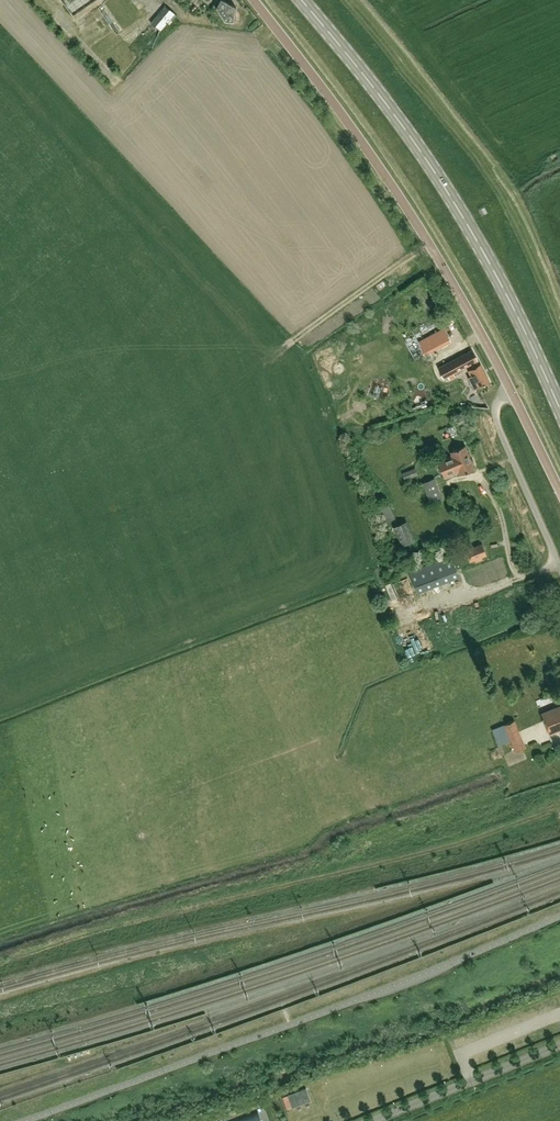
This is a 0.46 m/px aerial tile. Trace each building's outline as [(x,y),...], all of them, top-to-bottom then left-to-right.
[(98,0),(61,0),(73,17),(98,0)] [(97,11),(116,38),(149,16),(138,0),(113,0),(97,11)] [(234,22),(235,7),(223,0),(220,0),(216,8),(224,21),(234,22)] [(165,6),(151,23),(159,30),(170,18),(172,20),(176,15),(165,6)] [(434,332),(441,346),(451,341),(444,327),(434,332)] [(425,338),(417,341),(425,355),(432,351),(425,338)] [(472,350),(449,361),(438,367),(444,378),(448,376),(449,379),(455,376),(454,373),(471,364),(473,368),(469,370),(473,377),(470,378),(475,388),(478,387),(489,381),(480,364),(479,364),(476,366),(474,363),(478,361),(472,350)] [(398,374),(405,385),(422,375),(415,364),(398,374)] [(451,455),(437,461),(444,477),(459,471),(460,475),(474,469),(464,446),(450,451),(451,455)] [(415,467),(403,472),(406,479),(418,474),(415,467)] [(440,495),(433,478),(421,482),(423,488),(428,500),(440,495)] [(390,507),(380,509),(383,522),(393,520),(390,507)] [(406,521),(393,527),(402,546),(415,540),(406,521)] [(482,544),(465,550),(469,562),(475,560),(475,562),(482,560),(481,557),(486,555),(482,544)] [(450,556),(409,571),(417,592),(458,576),(450,556)] [(537,709),(554,704),(551,696),(535,701),(537,709)] [(541,713),(549,734),(559,729),(559,705),(541,713)] [(504,724),(515,750),(525,746),(514,720),(504,724)] [(306,1088),(287,1095),(292,1107),(311,1100),(306,1088)] [(256,1109),(228,1120),(261,1120),(256,1109)]
